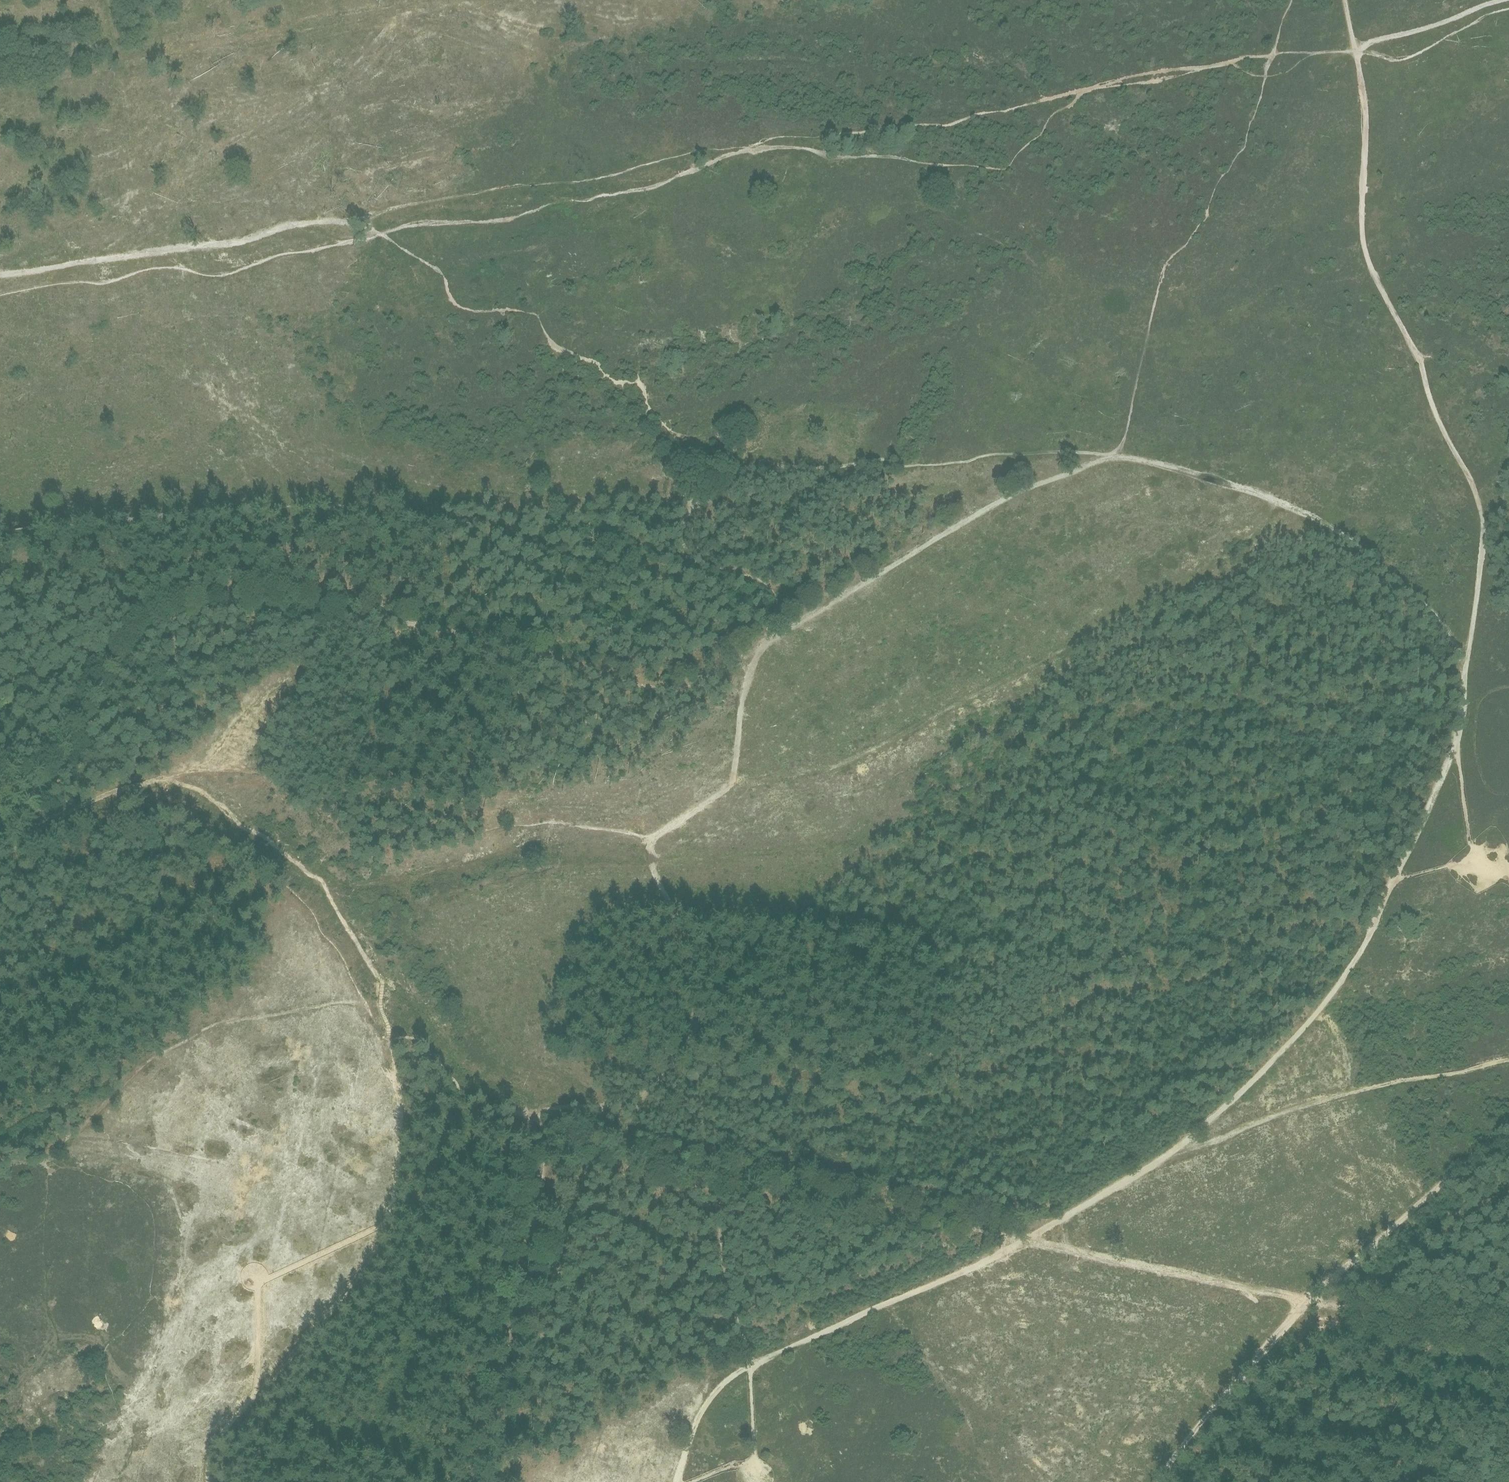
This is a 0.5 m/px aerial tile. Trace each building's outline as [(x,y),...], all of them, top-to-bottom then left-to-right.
[(1256,1095),(1264,1088),(1261,1084),(1253,1091),(1256,1095)]
